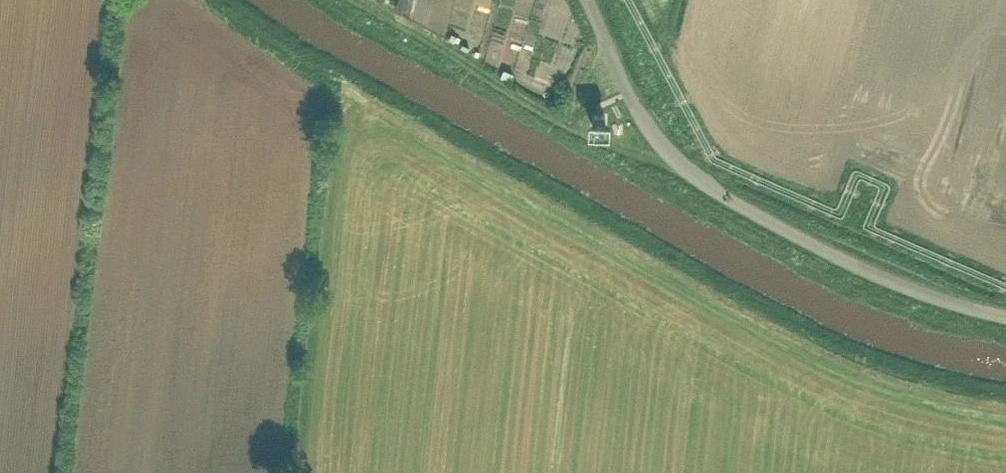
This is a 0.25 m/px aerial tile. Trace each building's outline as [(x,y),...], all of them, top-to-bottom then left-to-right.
[(537,0),(509,0),(496,41),(522,49),(537,0)] [(599,115),(591,115),(591,126),(603,126),(604,116),(599,115)]
